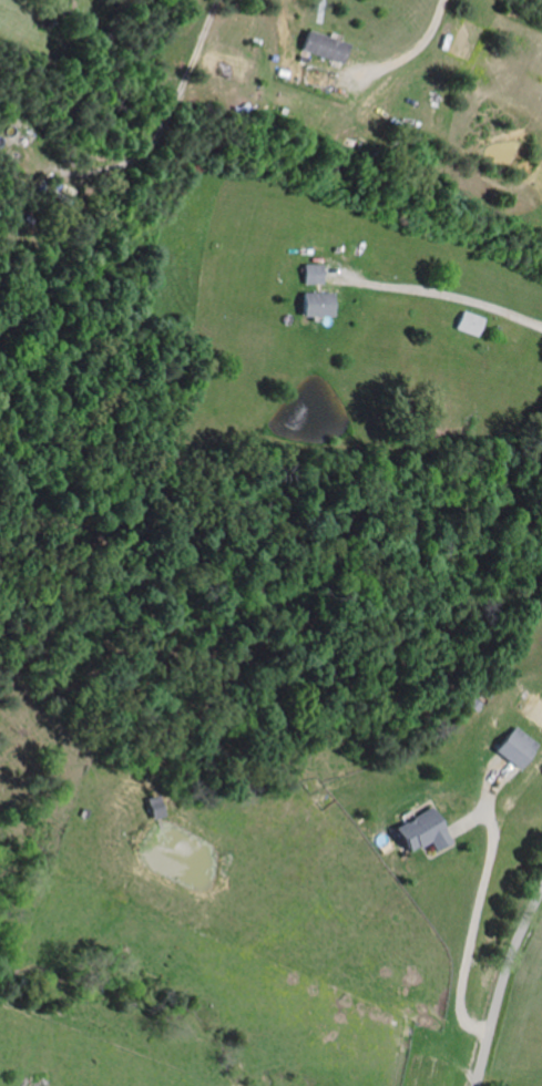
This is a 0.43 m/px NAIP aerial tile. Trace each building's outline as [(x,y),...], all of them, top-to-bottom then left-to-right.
[(345,44),(304,30),(297,50),(339,64),(345,44)] [(322,284),(322,265),(303,264),(303,284),(322,284)] [(332,316),(331,292),(301,293),(301,317),(332,316)] [(454,329),(477,337),(484,319),(461,310),(454,329)] [(514,769),(534,744),(510,726),(490,751),(514,769)] [(448,844),(430,809),(390,828),(404,855),(427,843),(432,852),(448,844)]
